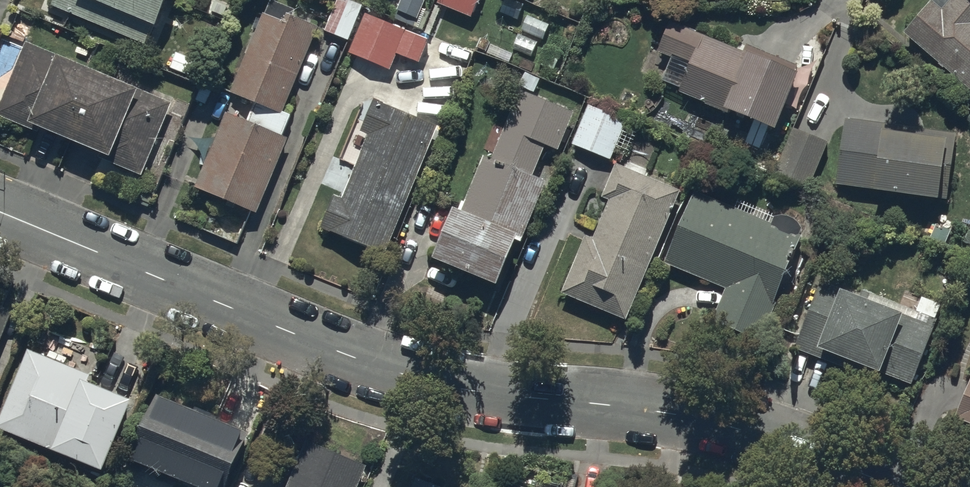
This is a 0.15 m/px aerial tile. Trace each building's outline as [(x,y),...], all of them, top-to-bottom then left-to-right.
[(165,0),(52,0),(51,4),(147,44),(165,0)] [(231,91),(255,101),(246,121),(226,112),(194,184),(255,211),(288,137),(281,134),(290,113),(282,109),(318,27),(292,15),(295,8),(276,0),(271,0),(231,91)] [(363,4),(352,0),(335,0),(324,30),(349,40),(363,4)] [(393,19),(411,26),(422,0),(401,0),(393,19)] [(479,0),(438,0),(437,2),(473,16),(479,0)] [(940,13),(929,3),(903,34),(940,65),(939,66),(969,93),(969,0),(951,0),(940,13)] [(419,62),(429,39),(364,12),(348,50),(391,69),(397,53),(419,62)] [(798,67),(747,46),(744,52),(671,22),(657,54),(672,60),(663,82),(682,90),(680,94),(725,112),(725,110),(776,131),(798,76),(794,75),(798,67)] [(28,41),(0,106),(0,115),(28,127),(30,123),(110,157),(108,161),(140,175),(171,102),(28,41)] [(492,162),(483,158),(462,214),(454,210),(434,263),(497,287),(515,240),(521,243),(544,182),(533,178),(546,146),(559,151),(574,113),(521,92),(507,130),(495,125),(486,150),(496,153),(492,162)] [(385,256),(437,129),(374,103),(361,135),(369,138),(343,201),(334,197),(320,230),(385,256)] [(628,122),(589,106),(573,145),(611,161),(614,154),(625,159),(636,133),(625,128),(628,122)] [(957,135),(847,120),(838,186),(948,201),(957,135)] [(809,190),(828,144),(795,130),(776,176),(809,190)] [(627,323),(681,193),(616,166),(603,198),(609,200),(592,241),(586,238),(562,296),(627,323)] [(772,226),(695,192),(666,267),(725,290),(712,324),(761,343),(801,238),(797,236),(800,228),(800,227),(800,226),(799,226),(799,225),(798,224),(797,223),(797,222),(796,222),(795,221),(794,220),(793,220),(793,219),(792,219),(791,218),(790,218),(789,217),(788,217),(787,217),(786,217),(785,217),(784,217),(783,217),(782,217),(781,217),(780,217),(779,217),(778,218),(777,218),(776,218),(775,219),(772,226)] [(859,298),(821,283),(795,350),(815,358),(818,349),(911,386),(943,306),(923,298),(918,312),(862,290),(859,298)] [(11,312),(0,307),(0,340),(11,312)] [(28,348),(0,417),(0,430),(102,471),(131,401),(86,383),(90,373),(28,348)] [(956,421),(969,427),(969,387),(956,421)] [(151,393),(123,462),(185,486),(219,486),(243,429),(151,393)] [(366,465),(304,439),(284,486),(357,486),(366,465)] [(416,477),(411,486),(441,486),(416,477)]
